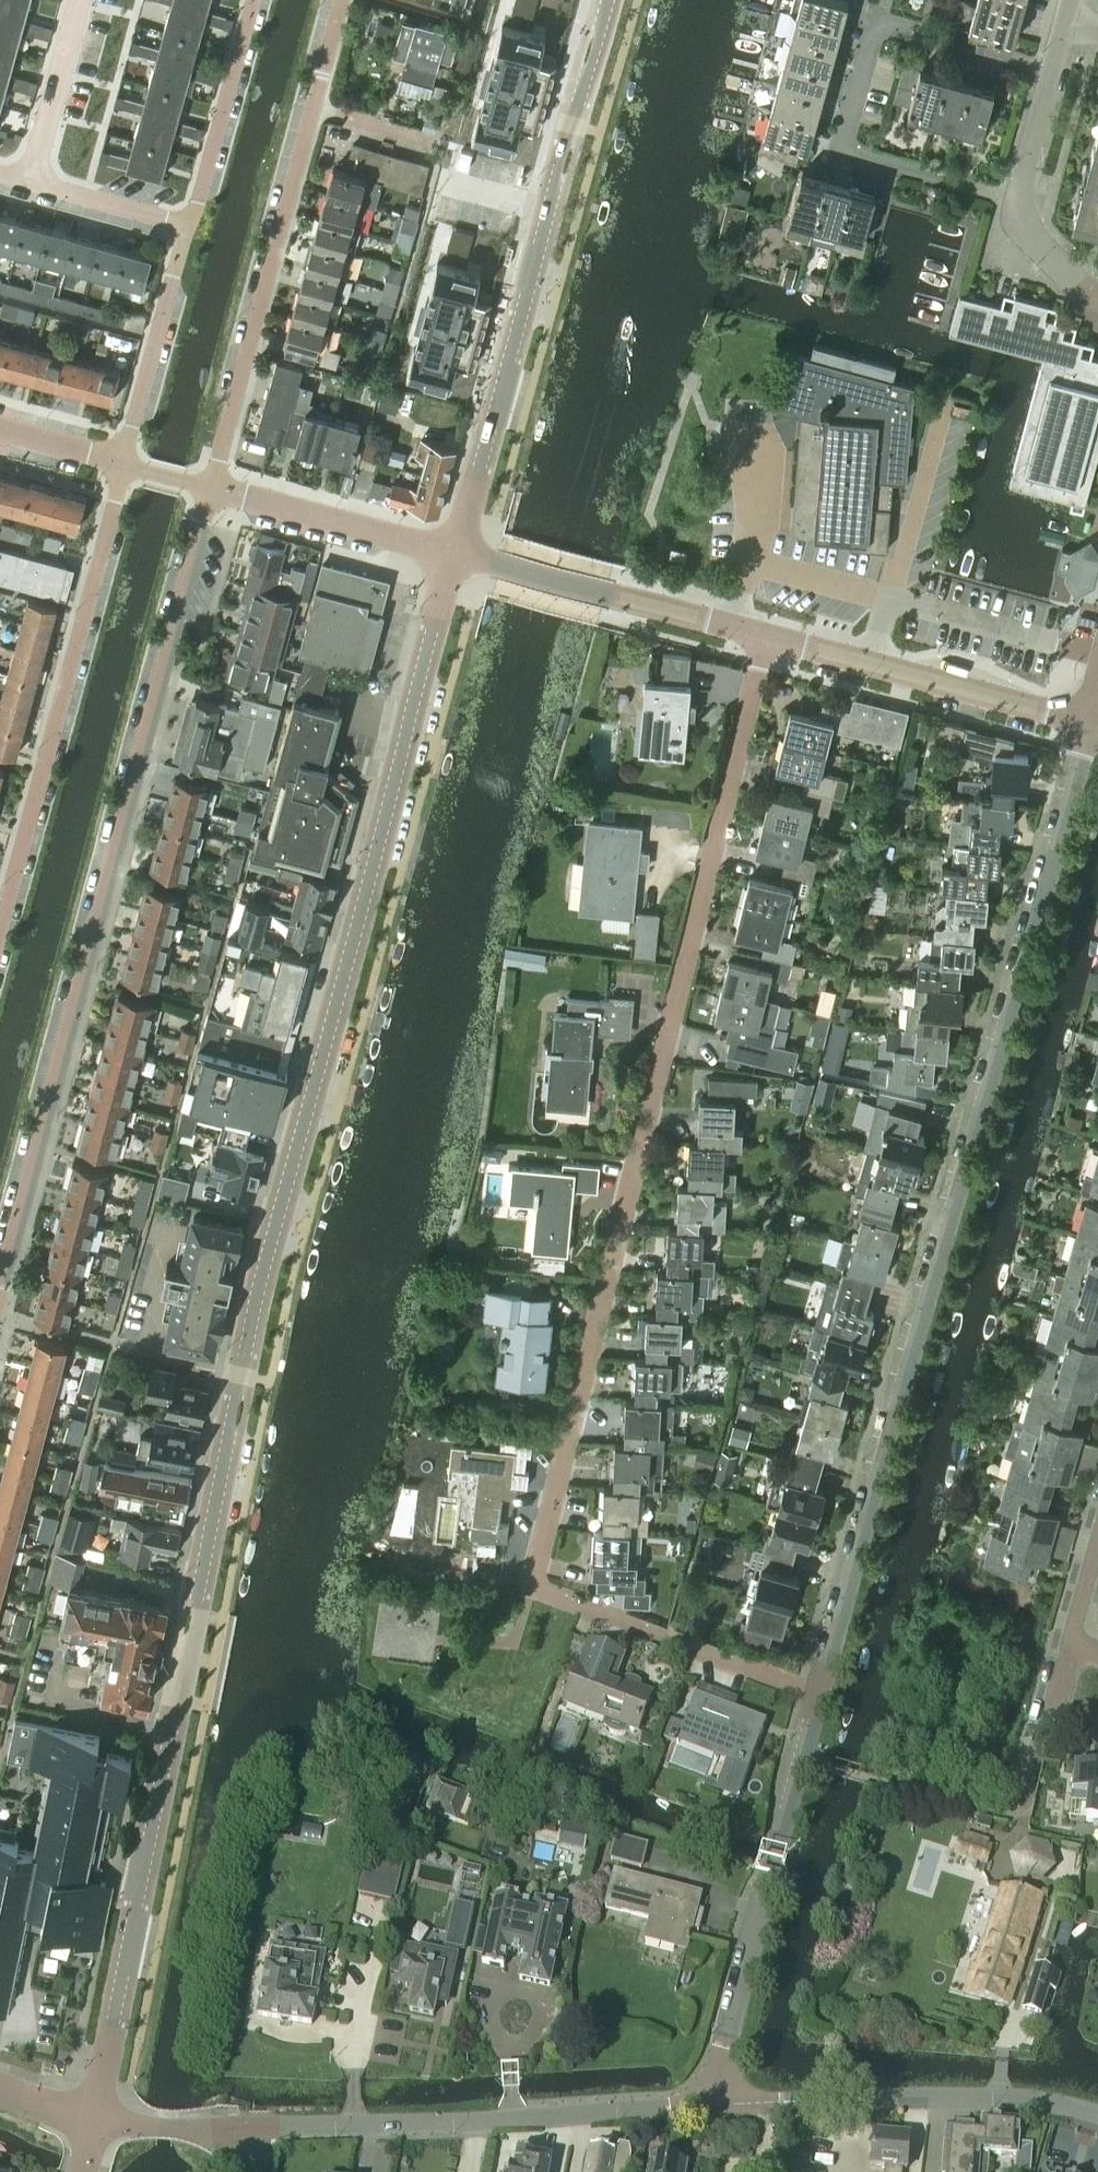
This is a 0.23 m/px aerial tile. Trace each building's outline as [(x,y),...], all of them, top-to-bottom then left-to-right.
[(24,20),(24,19),(30,0),(0,0),(0,14),(24,20)] [(171,3),(171,2),(207,11),(207,10),(210,0),(161,0),(171,3)] [(455,9),(469,13),(474,0),(458,0),(455,9)] [(514,13),(540,20),(546,0),(518,0),(514,13)] [(849,0),(801,0),(797,12),(842,25),(849,0)] [(1026,0),(978,0),(977,4),(1021,16),(1026,0)] [(171,3),(163,30),(171,32),(171,31),(191,37),(192,36),(196,19),(204,22),(223,27),(230,29),(233,18),(226,15),(207,10),(207,11),(171,2),(171,3)] [(977,4),(970,28),(980,31),(978,38),(986,41),(988,33),(1015,40),(1021,16),(977,4)] [(364,5),(361,16),(372,19),(375,8),(364,5)] [(836,49),(842,25),(797,12),(791,36),(836,49)] [(9,46),(9,45),(13,28),(21,30),(40,35),(49,38),(52,27),(43,24),(24,19),(24,20),(0,14),(0,43),(9,46)] [(416,24),(403,21),(393,57),(405,60),(401,75),(431,83),(438,59),(449,63),(456,36),(445,33),(445,31),(416,23),(416,24)] [(479,109),(472,136),(515,148),(522,124),(539,128),(555,66),(539,62),(545,38),(502,26),(495,53),(496,53),(492,67),(485,95),(481,110),(479,109)] [(132,39),(129,50),(137,52),(156,58),(156,56),(192,66),(192,65),(200,38),(192,36),(191,37),(171,31),(171,32),(167,49),(159,46),(140,41),(132,39)] [(829,73),(836,49),(791,36),(784,61),(829,73)] [(9,75),(9,74),(17,47),(9,45),(9,46),(0,43),(0,73),(9,75)] [(156,58),(148,85),(156,87),(156,86),(176,92),(177,90),(181,74),(189,76),(208,81),(215,84),(218,72),(211,70),(192,65),(192,66),(156,56),(156,58)] [(823,98),(829,73),(784,61),(777,85),(823,98)] [(904,63),(894,101),(910,105),(908,112),(933,119),(945,74),(920,67),(904,63)] [(6,85),(25,90),(34,93),(37,82),(28,79),(9,74),(9,75),(0,73),(0,84),(6,85)] [(933,119),(932,124),(957,130),(958,125),(970,81),(945,74),(933,119)] [(970,81),(958,125),(982,132),(994,87),(970,81)] [(816,121),(823,98),(777,85),(771,109),(816,121)] [(117,94),(114,105),(141,112),(141,111),(177,121),(177,120),(185,93),(177,90),(176,92),(156,86),(156,87),(152,103),(144,101),(130,98),(117,94)] [(431,95),(423,125),(437,128),(445,99),(431,95)] [(809,147),(816,121),(771,109),(764,134),(809,147)] [(141,112),(133,140),(141,142),(141,141),(161,146),(162,145),(166,129),(174,131),(193,136),(200,138),(203,127),(196,125),(177,120),(177,121),(141,111),(141,112)] [(1073,218),(1097,225),(1097,127),(1073,218)] [(102,149),(99,160),(133,170),(134,169),(161,177),(170,147),(162,145),(161,146),(141,141),(141,142),(137,158),(129,156),(115,153),(102,149)] [(352,144),(344,171),(357,175),(365,147),(352,144)] [(365,147),(357,175),(364,177),(370,179),(378,151),(365,147)] [(378,151),(370,179),(382,182),(391,154),(378,151)] [(391,154),(382,182),(396,186),(403,158),(391,154)] [(457,154),(452,170),(462,173),(467,157),(457,154)] [(403,158),(396,186),(408,190),(416,161),(403,158)] [(416,161),(408,190),(421,193),(428,165),(416,161)] [(332,168),(325,193),(358,202),(368,205),(375,207),(382,182),(370,179),(364,177),(357,175),(344,171),(332,168)] [(814,223),(827,178),(816,176),(801,171),(789,216),(790,217),(788,221),(813,228),(814,223)] [(838,230),(850,185),(827,178),(814,223),(838,230)] [(873,233),(882,200),(873,198),(875,191),(850,185),(838,230),(834,247),(862,256),(868,238),(863,236),(864,231),(873,233)] [(325,193),(318,217),(361,230),(368,205),(358,202),(325,193)] [(416,219),(419,208),(405,205),(403,215),(416,219)] [(24,221),(0,214),(0,247),(16,251),(24,221)] [(410,244),(416,219),(403,215),(396,240),(410,244)] [(318,217),(311,241),(355,253),(361,230),(318,217)] [(41,258),(50,228),(24,221),(16,251),(41,258)] [(66,265),(75,235),(50,228),(41,258),(66,265)] [(453,229),(447,250),(473,258),(479,236),(453,229)] [(92,272),(100,242),(75,235),(66,265),(92,272)] [(407,254),(410,244),(396,240),(393,251),(407,254)] [(311,241),(305,266),(337,275),(337,276),(348,279),(355,253),(311,241)] [(117,279),(125,249),(100,242),(92,272),(117,279)] [(143,286),(152,256),(125,249),(117,279),(143,286)] [(414,346),(407,373),(450,385),(457,361),(474,366),(491,303),(474,299),(481,275),(437,263),(430,290),(431,290),(427,304),(420,333),(416,347),(414,346)] [(305,266),(298,291),(332,301),(341,303),(348,279),(337,276),(337,275),(305,266)] [(787,267),(782,283),(792,286),(797,270),(787,267)] [(396,292),(399,282),(386,278),(383,288),(396,292)] [(24,297),(27,288),(7,282),(5,292),(24,297)] [(49,304),(52,294),(32,288),(29,298),(49,304)] [(393,304),(396,292),(383,288),(380,301),(393,304)] [(298,291),(291,314),(331,325),(334,314),(329,313),(332,301),(298,291)] [(844,303),(844,305),(856,309),(857,306),(860,295),(858,294),(848,291),(844,303)] [(1081,354),(1084,340),(1063,335),(1066,323),(1046,317),(1049,304),(1016,295),(1012,308),(960,294),(950,331),(1044,357),(1011,484),(1085,504),(1097,455),(1097,359),(1081,354)] [(76,311),(79,301),(59,295),(56,306),(76,311)] [(16,318),(19,306),(3,301),(0,311),(0,313),(16,318)] [(100,318),(103,308),(83,302),(80,312),(100,318)] [(19,306),(16,318),(32,323),(35,311),(19,306)] [(126,325),(129,315),(108,309),(105,319),(126,325)] [(286,341),(283,352),(337,367),(342,351),(330,348),(336,326),(331,325),(291,314),(284,340),(286,341)] [(56,330),(70,334),(73,322),(60,317),(56,330)] [(89,326),(73,322),(70,334),(85,338),(89,326)] [(383,339),(385,331),(372,327),(370,336),(383,339)] [(379,353),(383,339),(370,336),(366,349),(379,353)] [(2,371),(10,340),(0,338),(0,370),(2,371)] [(10,340),(2,371),(29,378),(37,348),(10,340)] [(99,342),(95,355),(105,358),(108,344),(99,342)] [(896,367),(814,344),(811,357),(791,352),(776,408),(802,415),(804,406),(821,410),(820,417),(825,417),(823,439),(809,438),(801,531),(814,533),(814,537),(850,540),(849,546),(887,550),(893,480),(906,481),(915,386),(893,380),(896,367)] [(37,348),(29,378),(56,385),(65,355),(37,348)] [(65,355),(56,385),(84,393),(92,362),(65,355)] [(304,414),(292,410),(299,383),(298,382),(302,368),(276,361),(255,436),(282,444),(284,440),(297,444),(295,450),(322,457),(333,418),(305,410),(304,414)] [(92,362),(84,393),(112,400),(120,370),(92,362)] [(373,403),(378,386),(364,382),(360,400),(373,403)] [(383,390),(377,409),(396,414),(401,395),(383,390)] [(350,465),(361,425),(333,418),(322,457),(350,465)] [(380,461),(386,437),(368,432),(361,457),(380,461)] [(446,481),(454,449),(420,440),(416,456),(425,459),(421,474),(446,481)] [(437,513),(446,481),(421,474),(409,471),(405,487),(393,484),(388,500),(437,513)] [(30,482),(3,475),(0,486),(0,506),(22,512),(30,482)] [(49,519),(57,489),(30,482),(22,512),(49,519)] [(77,527),(86,497),(57,489),(49,519),(77,527)] [(3,521),(0,531),(0,534),(15,538),(19,525),(3,521)] [(19,525),(15,538),(30,543),(34,530),(19,525)] [(257,542),(246,585),(251,586),(233,653),(227,651),(221,676),(269,689),(270,687),(272,688),(269,700),(281,703),(287,681),(272,677),(276,665),(280,666),(298,597),(308,600),(313,580),(304,577),(306,571),(292,567),(291,571),(279,568),(284,550),(257,542)] [(1063,549),(1057,570),(1070,574),(1069,578),(1076,590),(1078,591),(1091,584),(1097,558),(1090,545),(1088,545),(1076,552),(1063,549)] [(59,596),(67,565),(0,547),(0,580),(59,596)] [(685,561),(686,556),(687,552),(672,548),(670,558),(674,559),(685,561)] [(322,564),(310,608),(297,653),(306,655),(323,660),(367,672),(368,669),(365,668),(379,617),(382,617),(383,615),(379,614),(388,582),(322,564)] [(28,598),(21,624),(49,632),(56,606),(28,598)] [(43,656),(49,632),(21,624),(15,648),(43,656)] [(37,680),(43,656),(15,648),(8,673),(37,680)] [(688,681),(690,657),(662,654),(660,678),(688,681)] [(339,708),(312,702),(323,660),(306,655),(294,698),(293,701),(253,849),(280,856),(280,854),(322,866),(326,855),(339,860),(356,796),(346,787),(349,784),(338,774),(335,778),(326,770),(329,761),(325,760),(339,708)] [(30,705),(37,680),(8,673),(2,697),(30,705)] [(684,755),(689,701),(691,685),(645,681),(643,701),(638,751),(684,755)] [(268,750),(280,705),(242,695),(239,709),(196,698),(188,729),(268,750)] [(30,705),(2,697),(0,703),(0,723),(24,729),(30,705)] [(791,711),(784,739),(827,750),(833,727),(886,740),(901,743),(906,724),(909,712),(853,698),(850,710),(825,703),(821,718),(791,711)] [(940,719),(933,746),(959,753),(961,746),(996,755),(994,775),(987,774),(985,798),(1012,801),(1014,779),(1025,780),(1028,755),(1014,754),(1015,740),(940,719)] [(24,729),(0,723),(0,750),(17,755),(24,729)] [(915,723),(912,734),(924,737),(927,726),(915,723)] [(263,769),(268,750),(188,729),(180,761),(204,767),(204,766),(217,769),(216,770),(240,777),(244,764),(263,769)] [(827,750),(784,739),(776,769),(805,776),(802,788),(833,796),(834,795),(844,798),(848,779),(839,777),(822,773),(827,750)] [(203,810),(209,787),(175,778),(169,801),(203,810)] [(965,794),(964,796),(984,798),(986,781),(966,780),(965,794)] [(770,794),(763,823),(806,834),(812,810),(829,814),(831,804),(832,805),(840,801),(839,799),(833,798),(833,796),(802,788),(799,801),(770,794)] [(952,817),(950,843),(954,843),(998,847),(1000,825),(1012,826),(1015,801),(1012,801),(985,798),(964,796),(962,818),(952,817)] [(197,832),(203,810),(169,801),(163,823),(197,832)] [(237,819),(252,823),(255,811),(240,807),(237,819)] [(867,808),(865,815),(873,818),(875,810),(867,808)] [(249,834),(252,823),(237,819),(234,830),(249,834)] [(191,854),(197,832),(163,823),(158,845),(191,854)] [(590,823),(581,910),(604,912),(603,927),(628,930),(629,917),(631,917),(634,890),(633,890),(635,870),(636,870),(636,867),(647,868),(649,852),(638,851),(640,828),(590,823)] [(812,879),(817,860),(801,856),(806,834),(763,823),(756,852),(785,859),(782,872),(812,879)] [(889,823),(888,833),(898,835),(899,825),(889,823)] [(942,864),(940,889),(947,889),(987,893),(989,872),(1000,873),(1002,847),(998,847),(954,843),(953,847),(954,847),(953,865),(942,864)] [(185,877),(191,854),(158,845),(152,868),(185,877)] [(240,867),(244,852),(231,849),(227,863),(240,867)] [(277,867),(280,856),(253,849),(250,859),(277,867)] [(861,850),(859,860),(868,862),(870,853),(861,850)] [(236,882),(240,867),(227,863),(223,879),(236,882)] [(282,865),(279,874),(300,880),(297,893),(333,902),(336,891),(334,890),(337,880),(282,865)] [(877,868),(874,879),(882,882),(885,871),(877,868)] [(808,898),(812,879),(782,872),(779,884),(750,877),(742,907),(785,917),(791,894),(808,898)] [(174,918),(180,895),(147,886),(141,909),(174,918)] [(937,908),(934,934),(943,935),(973,937),(975,917),(986,918),(988,893),(987,893),(947,889),(945,903),(943,903),(937,908)] [(270,897),(268,905),(326,920),(328,913),(330,914),(333,902),(297,893),(294,904),(290,902),(283,901),(270,897)] [(240,897),(230,933),(237,935),(237,933),(263,940),(268,922),(277,925),(278,920),(289,922),(286,934),(320,943),(321,939),(323,940),(326,929),(323,929),(326,920),(268,905),(240,897)] [(792,962),(797,942),(780,939),(785,917),(742,907),(735,935),(765,942),(762,955),(792,962)] [(168,940),(174,918),(141,909),(135,931),(168,940)] [(222,930),(226,914),(214,911),(210,927),(222,930)] [(653,955),(657,915),(640,913),(637,953),(653,955)] [(162,962),(168,940),(135,931),(129,953),(162,962)] [(215,990),(199,1048),(266,1066),(278,1069),(278,1068),(289,1030),(294,1010),(297,1011),(302,993),(299,993),(309,955),(237,935),(230,933),(215,990)] [(216,952),(220,936),(207,933),(203,949),(216,952)] [(974,963),(976,938),(973,937),(943,935),(934,934),(931,937),(929,959),(919,958),(917,980),(960,984),(960,983),(962,961),(974,963)] [(211,971),(216,952),(203,949),(198,968),(211,971)] [(544,970),(546,955),(505,949),(503,963),(544,970)] [(156,985),(162,962),(129,953),(123,977),(156,985)] [(787,981),(792,962),(762,955),(759,967),(729,960),(722,989),(761,998),(767,976),(787,981)] [(854,958),(853,974),(863,975),(864,959),(854,958)] [(891,962),(890,973),(899,974),(899,963),(891,962)] [(204,991),(208,975),(197,973),(194,989),(204,991)] [(907,1002),(905,1026),(916,1027),(947,1029),(949,1009),(960,1010),(963,984),(960,984),(917,980),(916,980),(914,1003),(907,1002)] [(775,1002),(761,998),(722,989),(715,1018),(734,1023),(726,1055),(793,1072),(798,1050),(772,1044),(776,1026),(770,1025),(775,1002)] [(148,1029),(154,1003),(119,994),(112,1020),(148,1029)] [(544,1078),(542,1094),(549,1095),(548,1101),(585,1104),(592,1031),(627,1035),(631,1003),(569,997),(568,1013),(557,1012),(553,1051),(547,1050),(545,1066),(552,1066),(550,1079),(544,1078)] [(839,1005),(837,1018),(851,1021),(853,1008),(839,1005)] [(141,1054),(148,1029),(112,1020),(106,1045),(141,1054)] [(949,1030),(947,1029),(916,1027),(914,1051),(908,1051),(894,1049),(893,1070),(889,1070),(889,1068),(872,1067),(872,1079),(915,1088),(916,1077),(933,1079),(935,1055),(947,1056),(949,1030)] [(192,1041),(194,1031),(182,1028),(180,1038),(192,1041)] [(190,1051),(192,1041),(180,1038),(177,1048),(190,1051)] [(134,1079),(141,1054),(106,1045),(99,1070),(134,1079)] [(199,1048),(179,1122),(238,1138),(246,1140),(253,1116),(273,1121),(275,1122),(289,1072),(287,1072),(278,1069),(266,1066),(199,1048)] [(828,1052),(825,1069),(837,1071),(840,1054),(828,1052)] [(128,1104),(134,1079),(99,1070),(93,1095),(128,1104)] [(821,1076),(819,1086),(835,1090),(838,1080),(821,1076)] [(757,1095),(758,1080),(709,1078),(708,1100),(699,1099),(698,1128),(700,1128),(699,1142),(725,1143),(725,1145),(741,1145),(742,1129),(734,1129),(735,1094),(757,1095)] [(179,1091),(181,1082),(168,1079),(166,1088),(179,1091)] [(176,1101),(179,1091),(166,1088),(164,1098),(176,1101)] [(878,1104),(865,1148),(867,1148),(917,1162),(925,1135),(916,1132),(926,1099),(881,1090),(877,1103),(878,1104)] [(121,1129),(128,1104),(93,1095),(86,1120),(121,1129)] [(1068,1114),(1065,1126),(1079,1130),(1082,1118),(1068,1114)] [(114,1156),(121,1129),(86,1120),(79,1146),(114,1156)] [(165,1141),(168,1132),(154,1129),(152,1138),(165,1141)] [(163,1152),(165,1141),(152,1138),(150,1149),(163,1152)] [(735,1189),(736,1172),(723,1171),(725,1145),(725,1143),(699,1142),(689,1142),(687,1171),(689,1171),(688,1185),(714,1187),(714,1188),(735,1189)] [(218,1143),(209,1171),(221,1175),(219,1185),(223,1186),(223,1188),(231,1190),(231,1191),(235,1193),(235,1191),(253,1196),(264,1156),(218,1143)] [(867,1148),(854,1193),(864,1195),(896,1204),(901,1186),(909,1189),(917,1162),(867,1148)] [(597,1191),(600,1165),(563,1162),(562,1170),(512,1166),(509,1200),(537,1202),(533,1249),(567,1252),(573,1189),(597,1191)] [(100,1198),(107,1172),(75,1163),(68,1189),(100,1198)] [(801,1163),(797,1174),(815,1179),(818,1168),(801,1163)] [(164,1172),(158,1195),(184,1202),(190,1179),(164,1172)] [(146,1210),(154,1181),(141,1177),(133,1207),(146,1210)] [(678,1185),(676,1212),(679,1212),(678,1228),(704,1229),(725,1231),(726,1214),(712,1214),(714,1188),(714,1187),(688,1185),(678,1185)] [(94,1223),(100,1198),(68,1189),(61,1215),(94,1223)] [(855,1240),(892,1250),(899,1224),(891,1221),(896,1204),(864,1195),(859,1212),(863,1213),(855,1240)] [(1088,1202),(1079,1232),(1097,1237),(1097,1204),(1088,1202)] [(142,1225),(146,1210),(133,1207),(129,1222),(142,1225)] [(789,1210),(787,1219),(801,1223),(804,1214),(789,1210)] [(87,1248),(94,1223),(61,1215),(54,1240),(87,1248)] [(238,1249),(243,1227),(194,1216),(183,1267),(166,1263),(162,1285),(178,1289),(167,1339),(208,1348),(208,1345),(215,1346),(218,1330),(221,1330),(225,1308),(223,1308),(227,1289),(229,1290),(234,1268),(232,1267),(236,1249),(238,1249)] [(760,1221),(758,1232),(772,1235),(774,1224),(760,1221)] [(714,1274),(715,1259),(702,1259),(704,1229),(678,1228),(668,1228),(666,1257),(668,1257),(668,1271),(709,1273),(714,1274)] [(1079,1232),(1067,1274),(1086,1279),(1086,1278),(1097,1281),(1097,1237),(1079,1232)] [(757,1234),(755,1243),(768,1245),(770,1236),(757,1234)] [(839,1283),(871,1292),(876,1274),(884,1277),(892,1250),(855,1240),(843,1237),(836,1263),(844,1265),(839,1283)] [(80,1274),(87,1248),(54,1240),(48,1265),(80,1274)] [(132,1260),(136,1245),(123,1242),(120,1257),(132,1260)] [(128,1276),(132,1260),(120,1257),(116,1273),(128,1276)] [(563,1272),(564,1262),(535,1259),(531,1263),(531,1270),(563,1272)] [(747,1274),(761,1275),(761,1264),(747,1264),(747,1274)] [(74,1299),(80,1274),(48,1265),(41,1290),(74,1299)] [(708,1294),(709,1273),(668,1271),(656,1271),(655,1300),(658,1300),(656,1315),(682,1316),(703,1317),(704,1293),(708,1294)] [(1086,1278),(1086,1279),(1067,1274),(1067,1276),(1057,1273),(1052,1288),(1062,1291),(1056,1315),(1097,1326),(1097,1325),(1097,1281),(1086,1278)] [(830,1328),(866,1338),(874,1312),(866,1309),(871,1292),(839,1283),(834,1300),(838,1301),(830,1328)] [(544,1382),(550,1320),(545,1319),(548,1295),(488,1289),(485,1315),(503,1317),(500,1343),(506,1343),(504,1358),(498,1357),(496,1377),(544,1382)] [(67,1325),(74,1299),(41,1290),(34,1317),(67,1325)] [(117,1310),(121,1295),(109,1292),(105,1307),(107,1308),(117,1310)] [(112,1328),(117,1310),(107,1308),(103,1326),(112,1328)] [(647,1343),(646,1358),(671,1360),(684,1361),(694,1361),(695,1345),(680,1344),(682,1316),(656,1315),(646,1314),(645,1343),(647,1343)] [(1093,1342),(1097,1326),(1056,1315),(1047,1344),(1066,1349),(1062,1361),(1097,1371),(1097,1344),(1093,1342)] [(733,1319),(732,1328),(735,1331),(744,1332),(745,1320),(733,1319)] [(813,1372),(845,1381),(850,1362),(859,1365),(866,1338),(830,1328),(830,1329),(815,1325),(806,1355),(802,1354),(799,1368),(813,1372)] [(59,1372),(66,1346),(38,1339),(31,1365),(59,1372)] [(97,1382),(104,1357),(89,1353),(82,1378),(97,1382)] [(1032,1397),(1074,1408),(1079,1391),(1093,1395),(1097,1379),(1097,1371),(1062,1361),(1044,1356),(1032,1397)] [(671,1360),(646,1358),(636,1358),(634,1387),(636,1387),(635,1402),(661,1403),(674,1403),(674,1392),(662,1392),(662,1388),(670,1388),(683,1389),(684,1361),(671,1360)] [(53,1397),(59,1372),(31,1365),(25,1390),(53,1397)] [(146,1392),(145,1395),(170,1400),(167,1412),(202,1419),(202,1415),(205,1415),(207,1406),(204,1404),(207,1392),(207,1390),(187,1386),(187,1385),(174,1382),(177,1370),(152,1365),(146,1392)] [(841,1428),(849,1400),(840,1398),(845,1381),(813,1372),(808,1389),(813,1391),(805,1418),(841,1428)] [(94,1394),(97,1382),(82,1378),(79,1389),(94,1394)] [(742,1383),(738,1395),(751,1399),(753,1391),(750,1385),(742,1383)] [(46,1421),(53,1397),(25,1390),(19,1414),(46,1421)] [(123,1414),(126,1399),(101,1394),(97,1409),(123,1414)] [(1039,1443),(1077,1454),(1084,1428),(1069,1424),(1074,1408),(1032,1397),(1025,1423),(1015,1420),(1011,1435),(1039,1443)] [(661,1403),(635,1402),(625,1401),(624,1429),(625,1429),(624,1444),(651,1446),(663,1446),(664,1432),(673,1433),(674,1403),(661,1403)] [(40,1446),(46,1421),(19,1414),(12,1439),(40,1446)] [(67,1427),(82,1431),(86,1419),(70,1415),(67,1427)] [(152,1437),(141,1435),(137,1452),(137,1453),(149,1455),(148,1456),(192,1465),(200,1428),(156,1418),(152,1437)] [(833,1454),(841,1428),(805,1418),(797,1443),(793,1442),(788,1461),(820,1470),(825,1451),(833,1454)] [(476,1430),(444,1424),(443,1433),(455,1435),(454,1441),(474,1443),(474,1438),(476,1430)] [(732,1426),(728,1442),(742,1446),(746,1431),(732,1426)] [(79,1443),(82,1431),(67,1427),(64,1439),(79,1443)] [(1009,1479),(1050,1490),(1055,1474),(1069,1479),(1077,1454),(1039,1443),(1011,1435),(1006,1452),(1016,1455),(1009,1479)] [(451,1443),(449,1466),(479,1470),(474,1520),(472,1520),(470,1536),(506,1540),(508,1524),(500,1523),(504,1489),(509,1490),(509,1485),(527,1487),(529,1472),(525,1472),(527,1455),(531,1456),(533,1440),(501,1437),(500,1448),(451,1443)] [(33,1471),(40,1446),(12,1439),(6,1463),(33,1471)] [(651,1446),(624,1444),(615,1444),(613,1473),(615,1473),(614,1487),(640,1488),(653,1489),(654,1474),(662,1474),(663,1446),(651,1446)] [(135,1467),(137,1453),(137,1452),(114,1448),(111,1462),(135,1467)] [(699,1450),(695,1462),(712,1467),(715,1454),(699,1450)] [(723,1450),(722,1450),(714,1480),(715,1480),(733,1485),(736,1473),(733,1472),(737,1454),(723,1450)] [(87,1459),(82,1482),(96,1485),(100,1461),(87,1459)] [(815,1486),(820,1470),(788,1461),(783,1477),(774,1474),(767,1502),(779,1506),(816,1516),(824,1489),(815,1486)] [(184,1519),(192,1479),(107,1462),(102,1487),(146,1497),(143,1510),(184,1519)] [(33,1471),(6,1463),(0,1486),(0,1488),(27,1495),(33,1471)] [(70,1480),(73,1469),(56,1464),(53,1476),(70,1480)] [(66,1492),(70,1480),(53,1476),(49,1488),(66,1492)] [(1053,1536),(1060,1511),(1045,1507),(1050,1490),(1009,1479),(1001,1508),(1019,1513),(1015,1526),(1053,1536)] [(647,1533),(648,1518),(638,1518),(640,1488),(614,1487),(604,1487),(602,1516),(604,1517),(604,1530),(647,1533)] [(27,1495),(0,1488),(0,1514),(21,1520),(27,1495)] [(756,1541),(754,1547),(794,1558),(799,1540),(808,1542),(816,1516),(779,1506),(772,1532),(768,1531),(764,1544),(756,1541)] [(68,1511),(57,1553),(83,1559),(86,1545),(87,1546),(94,1517),(68,1511)] [(55,1529),(58,1517),(41,1513),(39,1524),(55,1529)] [(21,1520),(0,1514),(0,1541),(14,1544),(21,1520)] [(178,1547),(181,1532),(178,1528),(113,1515),(111,1527),(125,1530),(120,1553),(150,1559),(153,1544),(175,1548),(178,1547)] [(687,1518),(686,1530),(694,1531),(695,1518),(687,1518)] [(52,1541),(55,1529),(39,1524),(36,1537),(52,1541)] [(1046,1560),(1053,1536),(1015,1526),(1012,1536),(994,1531),(985,1562),(1027,1574),(1032,1556),(1046,1560)] [(647,1533),(604,1530),(593,1530),(592,1559),(593,1559),(593,1575),(598,1575),(597,1590),(624,1592),(624,1606),(651,1607),(652,1592),(645,1591),(646,1577),(637,1577),(638,1561),(628,1560),(629,1534),(647,1535),(647,1533)] [(14,1544),(0,1541),(0,1567),(8,1569),(14,1544)] [(748,1548),(744,1558),(750,1560),(749,1564),(762,1567),(754,1594),(791,1604),(798,1578),(789,1575),(794,1558),(754,1547),(753,1549),(748,1548)] [(83,1559),(57,1553),(50,1581),(70,1585),(63,1621),(60,1637),(98,1644),(99,1640),(162,1653),(164,1647),(159,1646),(163,1622),(166,1623),(170,1618),(171,1610),(167,1606),(167,1603),(123,1594),(122,1595),(78,1586),(83,1559)] [(695,1557),(691,1574),(705,1578),(710,1561),(695,1557)] [(41,1578),(44,1566),(28,1562),(25,1573),(41,1578)] [(39,1590),(41,1578),(25,1573),(22,1586),(39,1590)] [(783,1631),(791,1604),(754,1594),(747,1620),(742,1619),(737,1637),(769,1646),(774,1628),(783,1631)] [(27,1626),(30,1616),(5,1608),(1,1620),(13,1623),(27,1626)] [(685,1616),(681,1628),(689,1631),(693,1618),(685,1616)] [(23,1639),(27,1626),(13,1623),(10,1635),(23,1639)] [(161,1659),(162,1653),(99,1640),(96,1653),(110,1656),(103,1693),(107,1693),(106,1700),(120,1702),(121,1696),(148,1702),(148,1700),(154,1698),(156,1687),(153,1682),(152,1681),(156,1658),(161,1659)] [(579,1668),(565,1705),(606,1720),(604,1726),(606,1730),(609,1733),(613,1735),(618,1737),(623,1737),(627,1734),(629,1729),(637,1732),(651,1696),(612,1681),(622,1656),(589,1643),(580,1668),(579,1668)] [(12,1691),(15,1681),(15,1680),(0,1676),(0,1688),(12,1691)] [(739,1794),(767,1722),(735,1710),(738,1700),(700,1685),(685,1726),(671,1721),(664,1739),(726,1762),(718,1786),(739,1794)] [(12,1691),(0,1688),(0,1699),(9,1701),(12,1691)] [(7,2009),(13,1978),(26,1916),(44,1919),(42,1928),(77,1935),(76,1940),(95,1944),(105,1898),(95,1896),(98,1881),(102,1865),(98,1864),(111,1797),(124,1800),(132,1758),(107,1753),(106,1759),(96,1757),(100,1736),(15,1719),(7,1759),(52,1768),(35,1851),(18,1847),(19,1839),(16,1838),(18,1828),(0,1824),(0,2008),(7,2009)] [(1097,1822),(1097,1768),(1075,1766),(1071,1802),(1088,1803),(1087,1821),(1097,1822)] [(468,1826),(479,1796),(437,1781),(426,1811),(468,1826)] [(349,1798),(346,1811),(360,1815),(363,1802),(349,1798)] [(641,1869),(647,1846),(616,1837),(609,1861),(641,1869)] [(987,1865),(992,1849),(961,1839),(956,1855),(987,1865)] [(367,1861),(359,1895),(393,1903),(401,1869),(367,1861)] [(463,1865),(461,1872),(479,1876),(481,1869),(463,1865)] [(686,1951),(690,1936),(700,1896),(615,1873),(606,1908),(650,1919),(645,1941),(686,1951)] [(1020,1973),(1042,1898),(1002,1888),(977,1967),(972,1966),(965,1994),(1009,2005),(1020,1973)] [(525,1956),(524,1961),(519,1981),(549,1987),(566,1909),(536,1903),(535,1907),(518,1903),(519,1899),(497,1894),(482,1964),(503,1969),(506,1957),(507,1952),(525,1956)] [(446,1948),(445,1954),(423,1950),(422,1952),(406,1948),(396,1946),(390,1974),(400,1976),(399,1980),(415,1984),(409,2012),(433,2017),(436,2003),(446,2006),(457,1957),(455,1957),(456,1951),(463,1952),(472,1909),(454,1905),(445,1948),(446,1948)] [(312,2026),(325,1955),(271,1945),(267,1967),(258,2017),(312,2026)] [(1056,1991),(1061,1974),(1037,1966),(1023,2009),(1042,2015),(1050,1989),(1056,1991)] [(1090,1992),(1088,2004),(1097,2006),(1097,1994),(1090,1992)] [(1001,2114),(993,2114),(988,2120),(975,2119),(974,2130),(947,2128),(943,2171),(987,2171),(989,2154),(1016,2156),(1015,2171),(1018,2171),(1030,2171),(1032,2147),(1018,2146),(1019,2123),(1006,2122),(1001,2114)] [(873,2133),(869,2169),(884,2171),(901,2171),(902,2171),(907,2171),(910,2137),(873,2133)] [(629,2147),(620,2145),(613,2153),(590,2148),(585,2171),(627,2171),(630,2157),(629,2147)] [(551,2161),(537,2157),(537,2153),(535,2153),(530,2150),(524,2151),(519,2150),(515,2169),(511,2168),(510,2171),(549,2171),(551,2161)] [(652,2171),(683,2171),(684,2164),(654,2159),(652,2171)]
